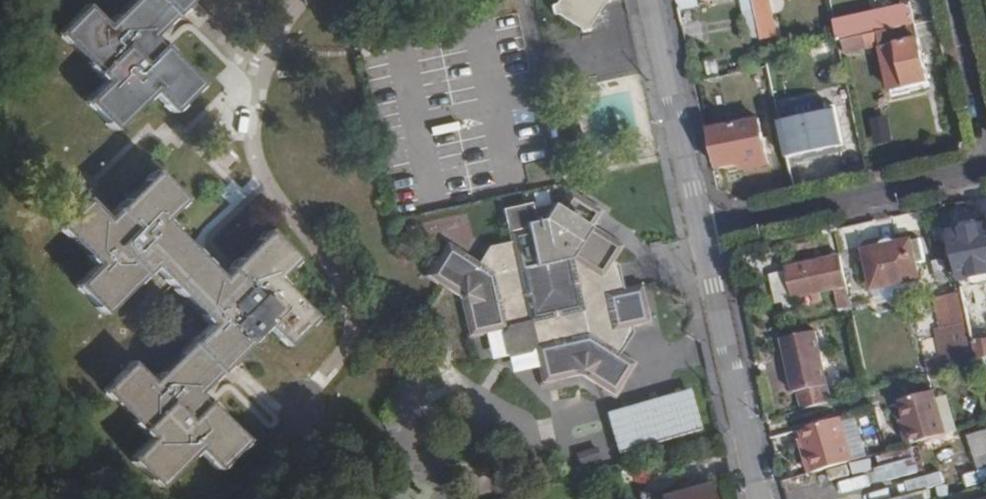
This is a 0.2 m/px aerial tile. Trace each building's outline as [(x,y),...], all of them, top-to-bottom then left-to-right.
[(106,25),(86,6),(57,35),(104,83),(85,102),(113,130),(151,92),(171,112),(200,85),(152,36),(189,0),(131,0),(106,25)] [(606,3),(605,0),(558,0),(555,5),(550,5),(552,15),(557,14),(578,28),(579,33),(589,30),(588,26),(600,5),(606,3)] [(752,0),(742,0),(751,42),(761,40),(752,0)] [(761,40),(776,38),(768,0),(752,0),(761,40)] [(844,41),(916,25),(911,5),(833,22),(838,42),(844,41)] [(928,83),(916,25),(844,41),(847,54),(879,46),(890,91),(928,83)] [(776,38),(761,40),(765,59),(781,55),(776,38)] [(791,120),(826,113),(823,102),(788,110),(791,120)] [(798,157),(843,146),(835,111),(826,113),(791,120),(798,157)] [(745,162),(746,170),(768,165),(758,120),(710,130),(719,168),(738,164),(745,162)] [(844,151),(843,146),(798,157),(799,162),(844,151)] [(739,171),(746,170),(745,162),(738,164),(739,171)] [(295,259),(267,231),(220,279),(162,220),(181,200),(153,172),(105,219),(85,200),(57,228),(95,266),(75,286),(103,314),(151,266),(210,324),(150,383),(130,363),(102,392),(150,440),(131,459),(158,486),(196,448),(217,468),(245,440),(197,393),(265,325),(286,345),(313,318),(275,280),(295,259)] [(528,324),(537,367),(541,384),(580,376),(613,396),(634,364),(619,354),(631,334),(630,329),(648,325),(640,285),(622,289),(617,265),(612,262),(622,246),(592,227),(601,212),(567,190),(558,204),(554,202),(542,219),(522,223),(524,229),(506,233),(509,241),(487,246),(477,263),(446,243),(424,275),(436,283),(453,295),(460,305),(467,337),(483,334),(528,324)] [(919,238),(909,241),(915,264),(924,262),(919,238)] [(915,264),(909,241),(864,251),(873,290),(918,279),(915,264)] [(847,288),(840,256),(785,268),(786,272),(792,301),(847,288)] [(792,301),(786,272),(769,276),(775,304),(792,301)] [(961,286),(973,340),(977,361),(983,360),(985,359),(985,302),(981,282),(961,286)] [(510,373),(537,367),(528,324),(483,334),(489,360),(506,356),(510,373)] [(795,393),(799,412),(829,403),(814,334),(779,341),(790,395),(795,393)] [(956,368),(977,361),(973,340),(951,345),(956,368)] [(640,410),(686,401),(684,391),(602,409),(610,448),(646,440),(640,410)] [(911,445),(945,435),(932,392),(899,402),(904,420),(911,445)] [(692,430),(686,401),(640,410),(646,440),(692,430)] [(812,474),(853,462),(840,418),(798,431),(802,443),(812,474)] [(905,447),(911,445),(904,420),(898,422),(905,447)] [(974,461),(985,457),(985,432),(967,438),(972,455),(974,461)] [(923,467),(972,455),(967,438),(919,450),(923,467)] [(797,444),(807,476),(812,474),(802,443),(797,444)] [(924,472),(923,467),(919,450),(918,447),(880,457),(886,482),(924,472)] [(985,469),(985,457),(974,461),(978,472),(985,469)] [(706,484),(656,498),(710,498),(706,484)]
